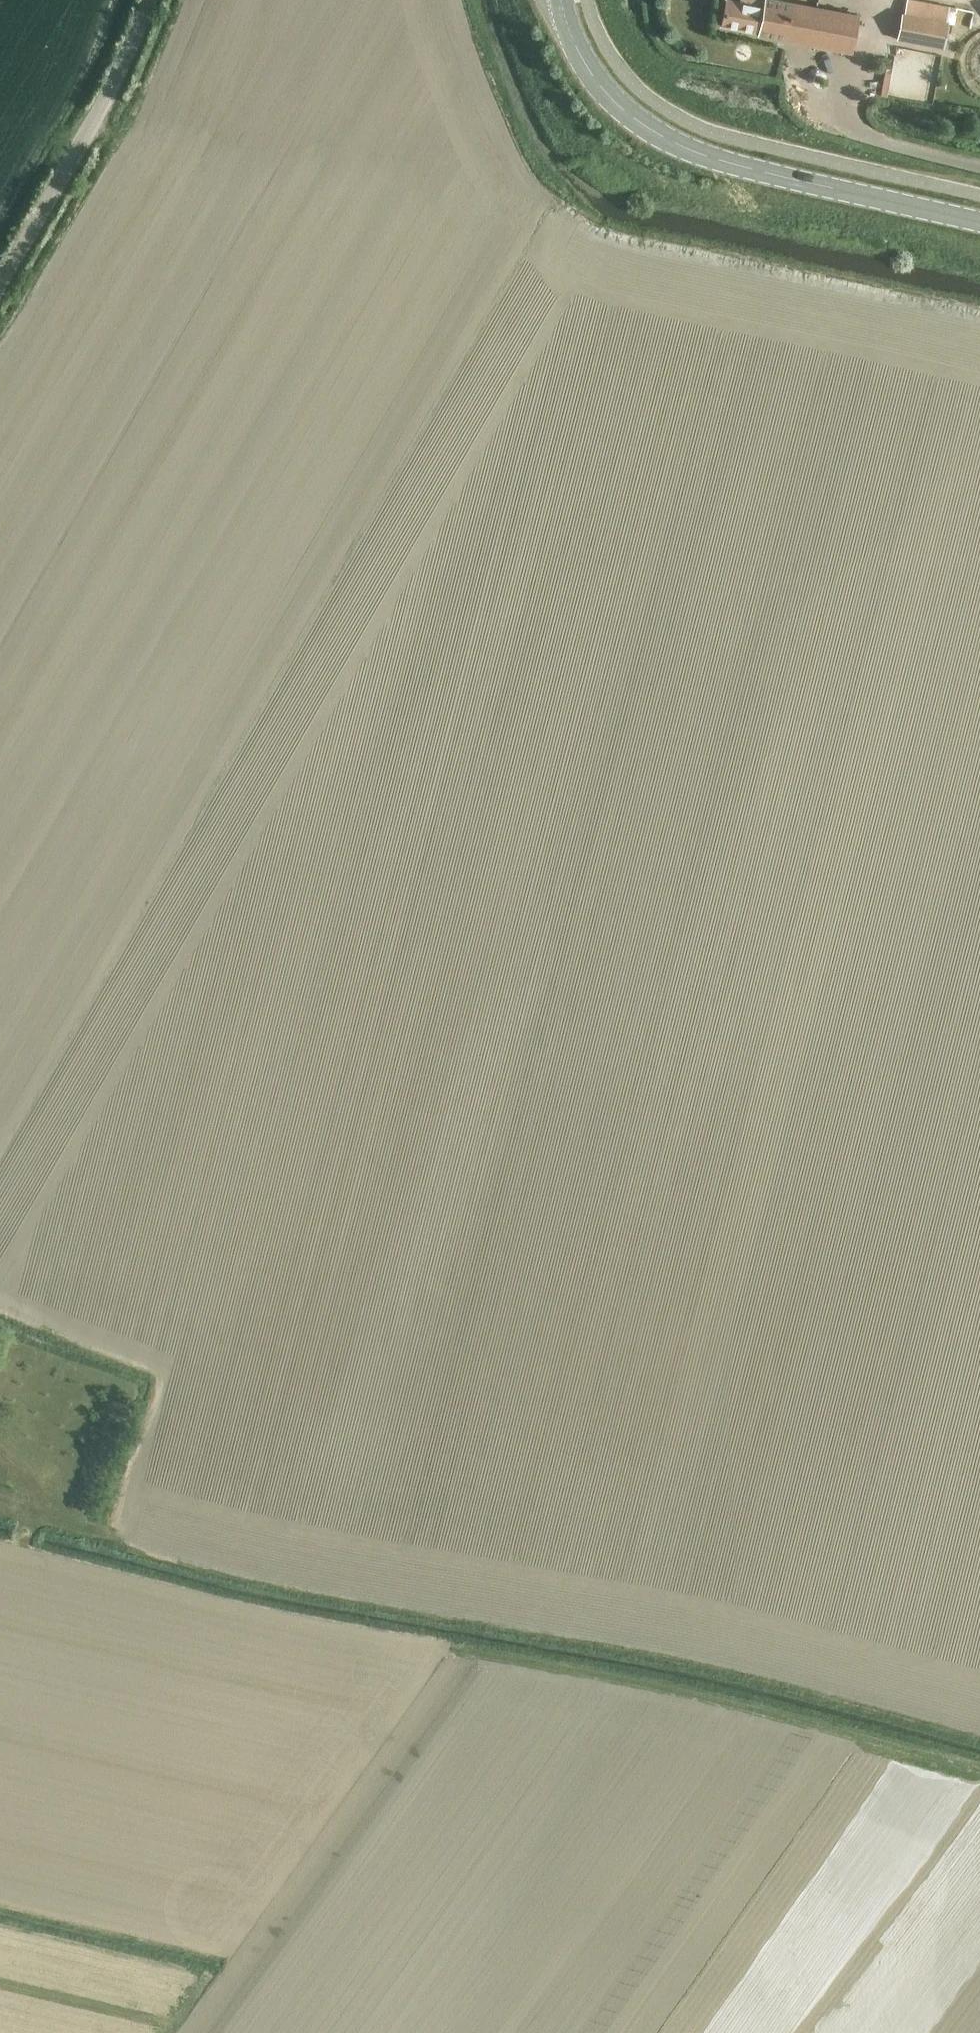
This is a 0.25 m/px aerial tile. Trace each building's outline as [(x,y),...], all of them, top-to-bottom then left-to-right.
[(720,25),(758,32),(757,35),(851,52),(858,15),(779,0),(739,0),(738,1),(732,0),(724,0),(720,25)] [(901,13),(896,39),(942,48),(947,22),(901,13)]
